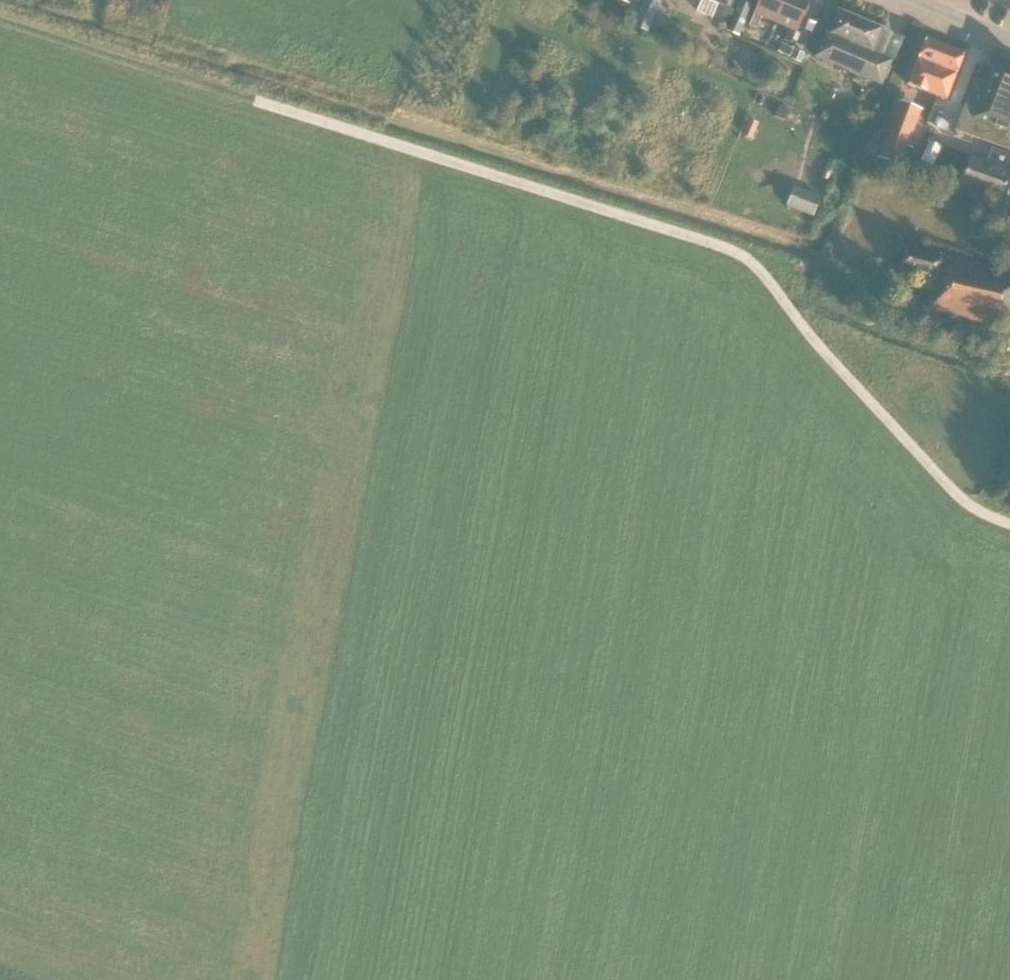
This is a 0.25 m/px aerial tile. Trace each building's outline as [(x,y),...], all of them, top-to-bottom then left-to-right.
[(697,11),(713,17),(719,3),(730,8),(733,0),(701,0),(697,11)] [(753,6),(740,0),(727,30),(740,35),(753,6)] [(776,21),(786,0),(760,0),(755,12),(750,25),(757,27),(762,15),(776,21)] [(776,21),(790,27),(785,39),(792,42),(797,30),(798,31),(811,0),(786,0),(776,21)] [(634,25),(649,31),(656,12),(641,7),(634,25)] [(881,84),(890,63),(872,51),(882,28),(839,10),(829,33),(827,31),(816,55),(881,84)] [(946,99),(964,52),(926,37),(908,84),(946,99)] [(794,48),(782,43),(779,51),(790,56),(794,48)] [(801,62),(805,53),(795,49),(791,58),(801,62)] [(997,58),(992,68),(980,64),(955,130),(1009,150),(1009,63),(997,58)] [(900,164),(907,147),(920,113),(898,104),(878,156),(900,164)] [(785,121),(790,110),(778,105),(774,116),(785,121)] [(753,138),(759,123),(750,119),(744,134),(753,138)] [(944,147),(952,127),(938,121),(930,141),(929,140),(920,161),(919,160),(913,174),(926,179),(928,172),(932,174),(935,167),(933,166),(941,146),(944,147)] [(988,161),(971,155),(960,186),(1001,201),(1009,174),(1009,153),(992,147),(988,161)] [(821,197),(795,187),(787,207),(813,217),(821,197)] [(1009,316),(1009,270),(951,257),(951,258),(906,247),(900,271),(937,279),(930,309),(1007,328),(1009,316)]
